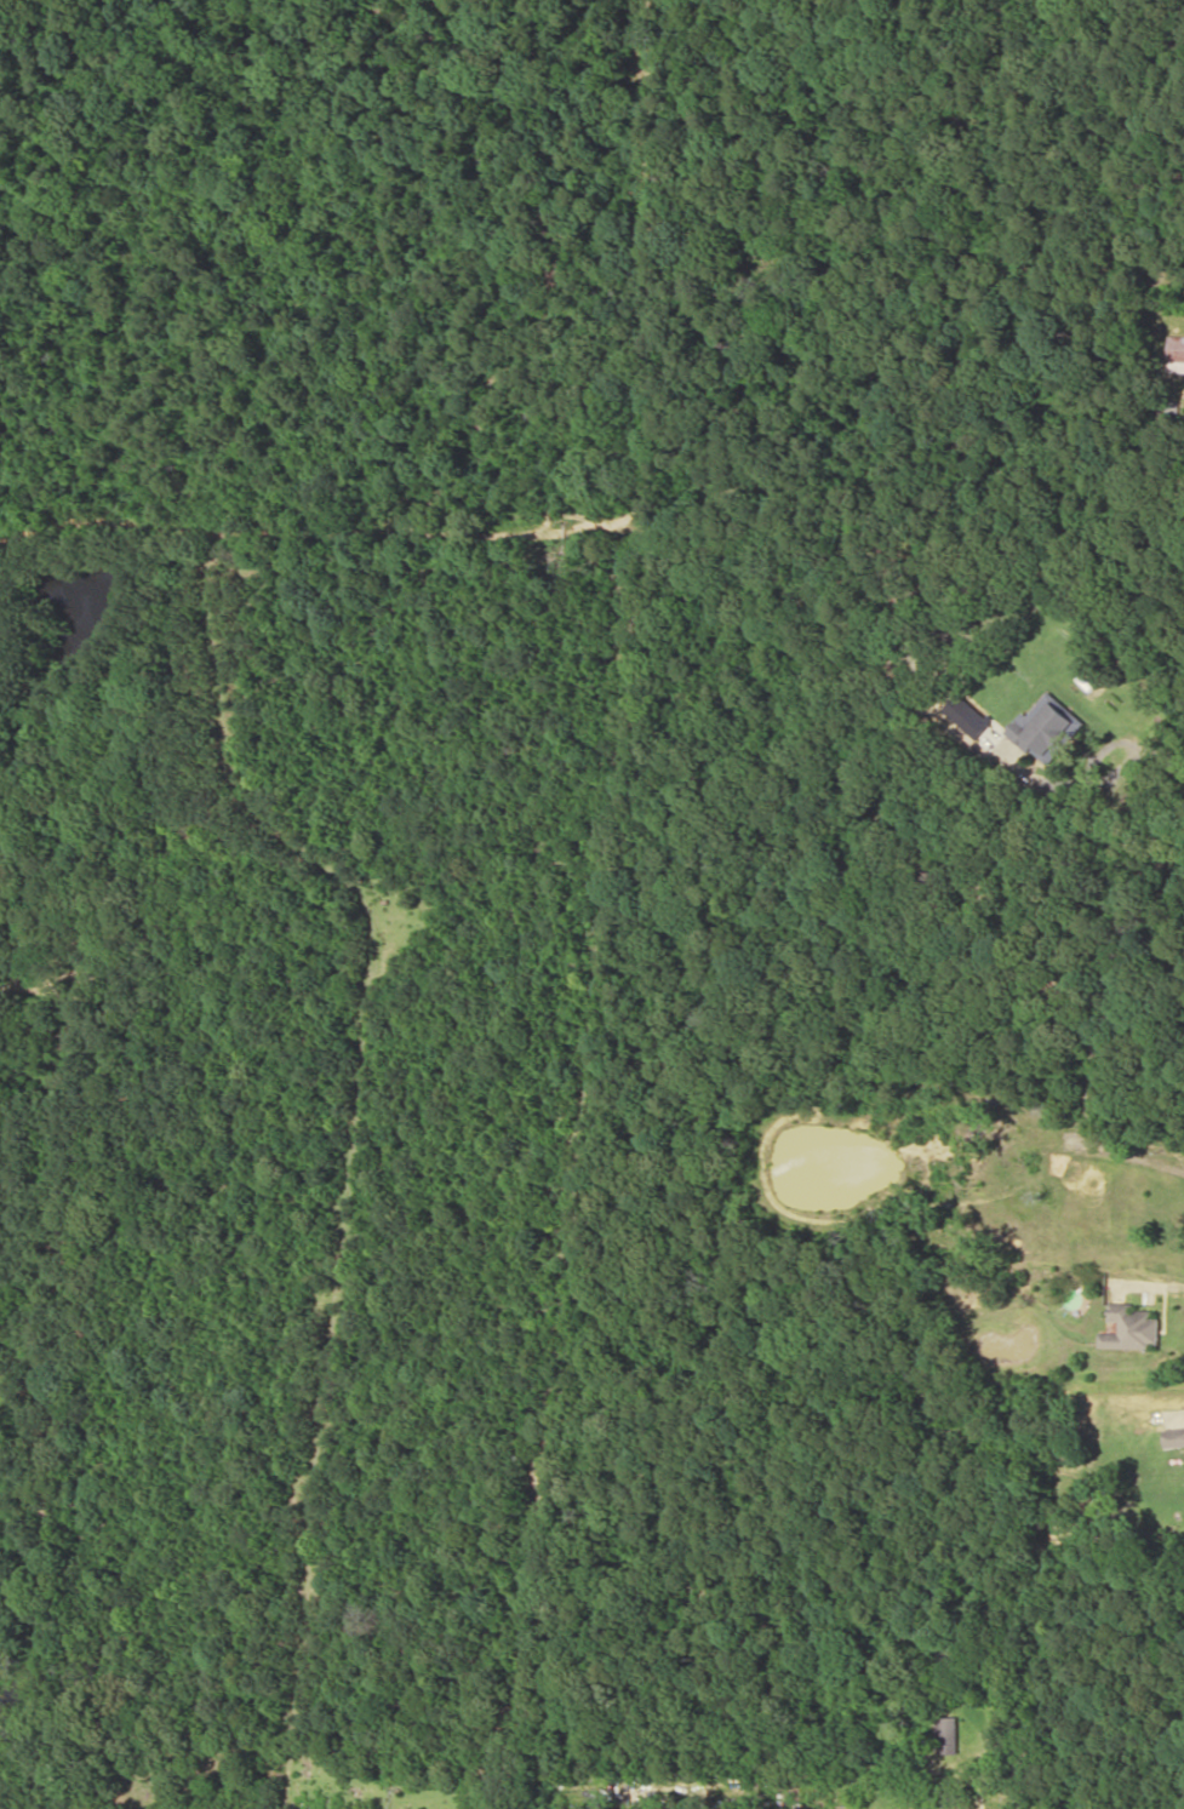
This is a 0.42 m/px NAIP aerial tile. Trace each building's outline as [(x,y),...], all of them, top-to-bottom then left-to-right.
[(1169,335),(1168,362),(1183,362),(1183,335),(1169,335)] [(1027,714),(1023,710),(1006,730),(1048,765),(1085,721),(1048,690),(1027,714)] [(1099,1347),(1158,1346),(1158,1309),(1133,1309),(1133,1302),(1107,1302),(1107,1320),(1118,1320),(1118,1332),(1099,1332),(1099,1347)] [(1165,1430),(1166,1447),(1183,1445),(1183,1428),(1165,1430)] [(958,1752),(956,1715),(937,1716),(938,1753),(958,1752)]
